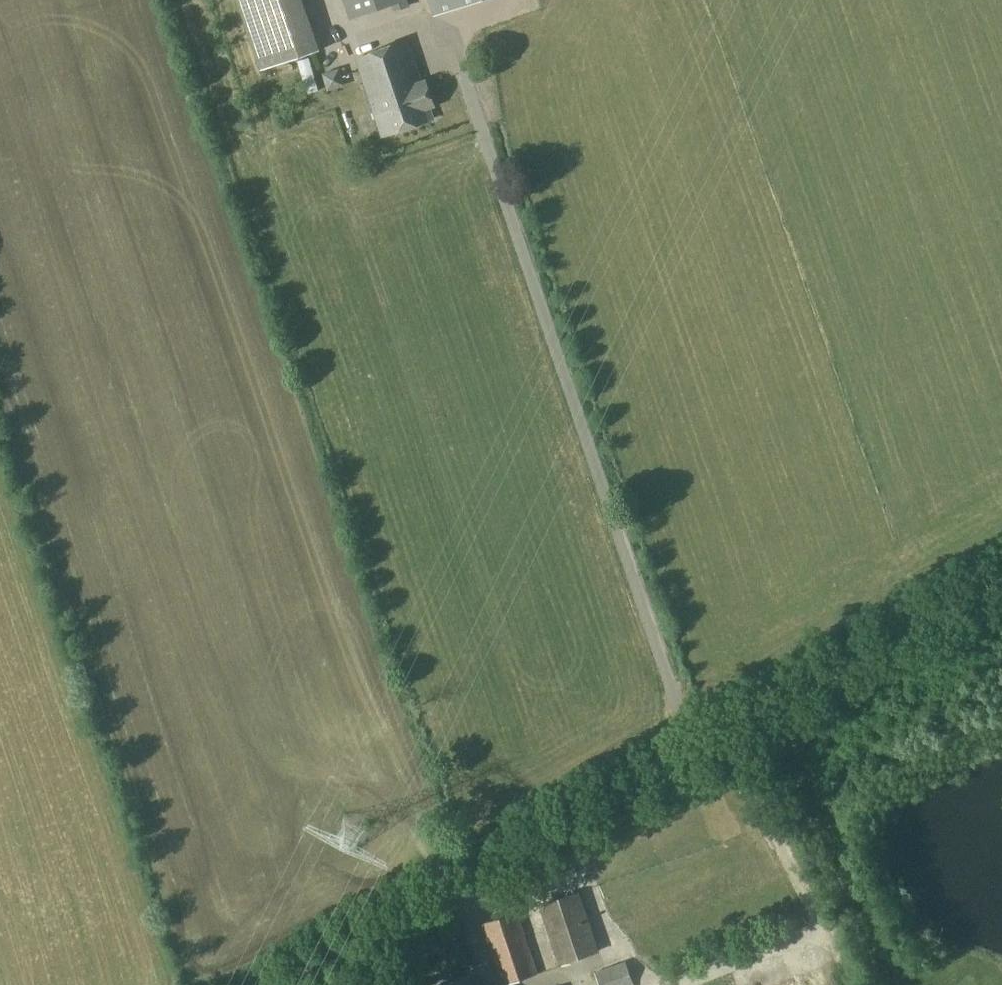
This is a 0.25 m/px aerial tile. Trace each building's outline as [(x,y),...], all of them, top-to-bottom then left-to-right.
[(320,49),(303,0),(239,0),(261,68),(320,49)] [(392,3),(395,11),(410,6),(408,0),(345,0),(350,17),(392,3)] [(437,13),(475,0),(433,0),(437,13)] [(356,57),(383,135),(432,118),(429,108),(433,106),(425,81),(420,82),(406,40),(356,57)] [(540,903),(560,962),(599,949),(579,890),(540,903)] [(503,983),(538,971),(517,912),(483,923),(503,983)] [(634,982),(627,960),(595,971),(600,984),(625,984),(634,982)] [(475,973),(439,984),(479,984),(475,973)]
